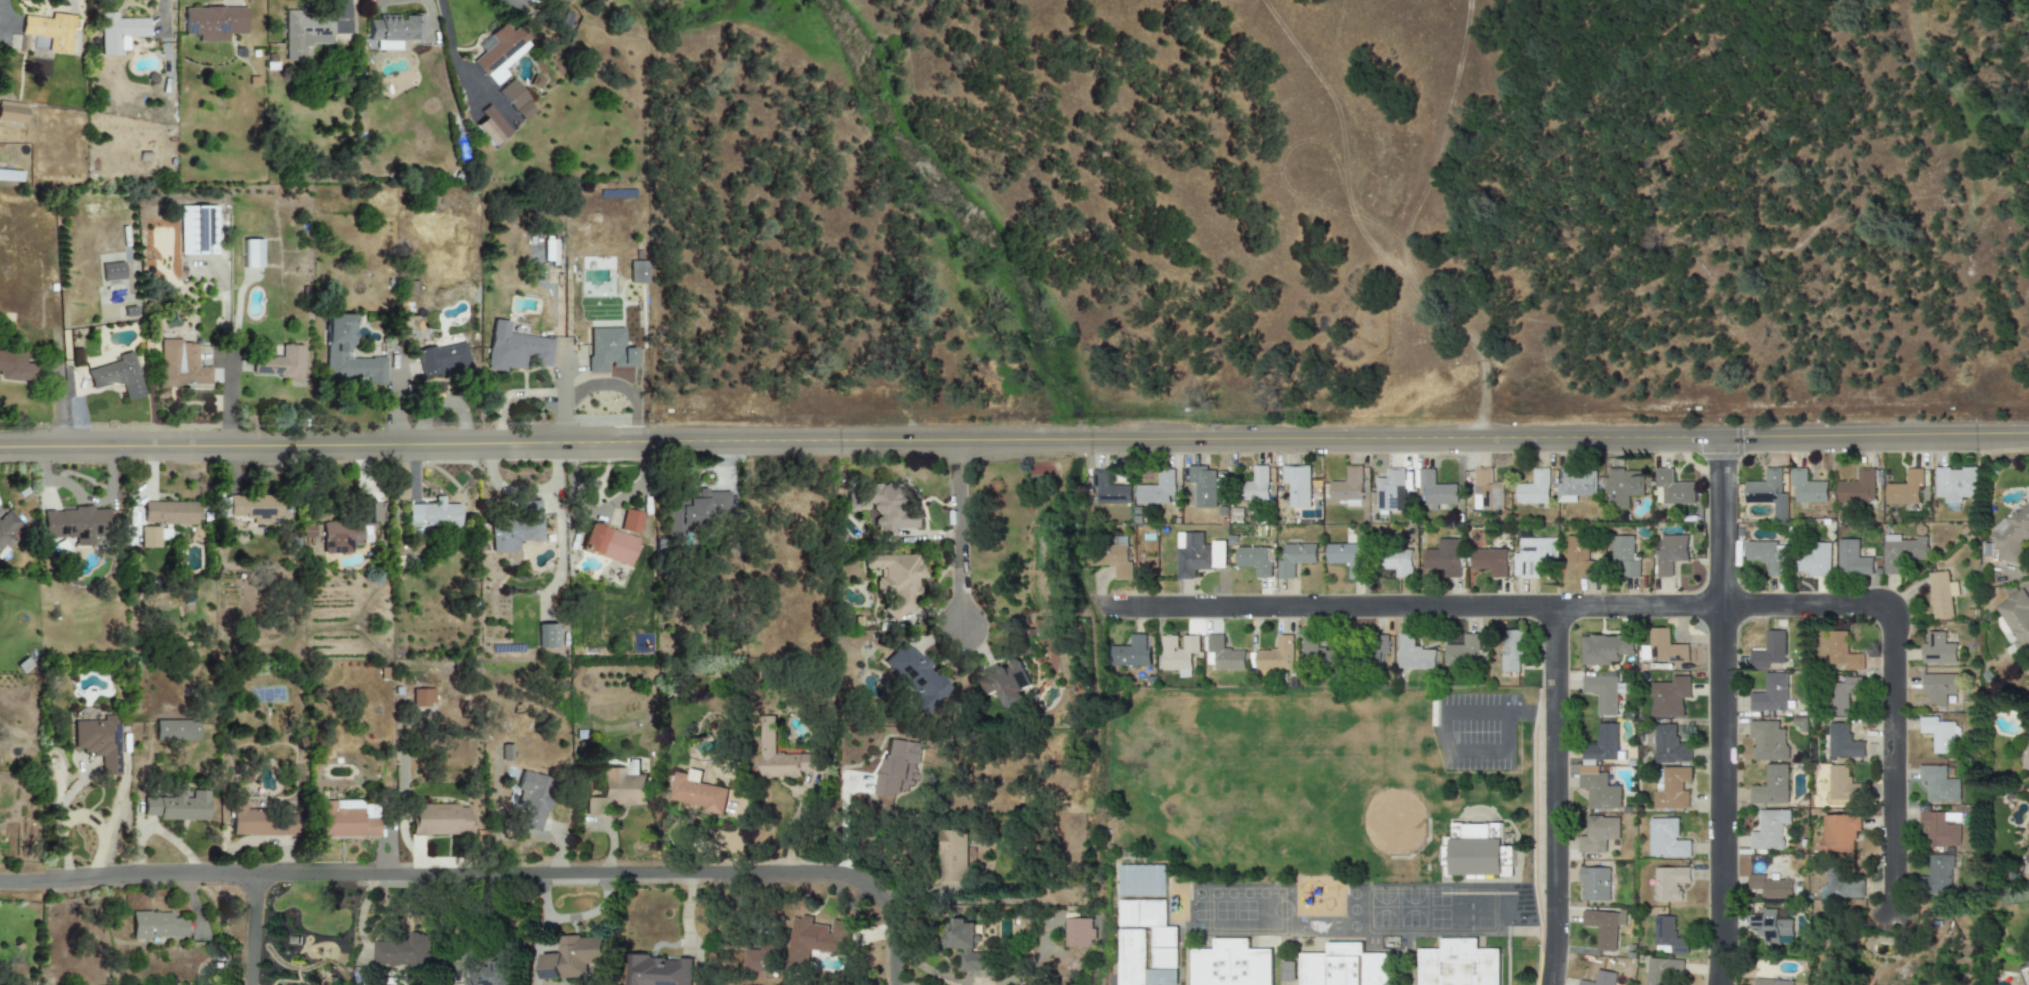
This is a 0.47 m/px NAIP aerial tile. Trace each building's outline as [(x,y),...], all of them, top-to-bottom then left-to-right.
[(197,42),(227,43),(227,34),(245,34),(246,8),(183,8),(182,35),(197,35),(197,42)] [(332,16),(308,15),(308,11),(284,11),(283,61),(303,62),(304,44),(331,45),(332,16)] [(147,38),(147,19),(115,19),(115,13),(99,13),(99,56),(117,56),(117,50),(126,50),(126,38),(147,38)] [(22,16),(20,35),(34,37),(33,50),(69,54),(73,16),(50,14),(49,20),(22,16)] [(403,50),(403,40),(421,40),(421,15),(403,15),(403,17),(377,17),(377,20),(367,20),(366,50),(403,50)] [(501,70),(531,44),(516,27),(510,33),(502,24),(487,36),(493,43),(471,62),(493,87),(506,76),(501,70)] [(521,121),(535,109),(508,80),(495,93),(521,121)] [(24,123),(25,103),(0,102),(0,122),(24,123)] [(474,126),(490,147),(509,132),(488,105),(478,112),(483,118),(474,126)] [(20,182),(21,172),(0,171),(0,181),(20,182)] [(215,206),(178,207),(179,255),(216,255),(215,206)] [(242,241),(242,268),(261,268),(260,240),(242,241)] [(647,261),(628,262),(628,284),(647,283),(647,261)] [(100,265),(102,282),(123,280),(122,262),(100,265)] [(384,385),(384,358),(345,358),(345,347),(350,347),(350,314),(324,314),(324,379),(367,379),(367,385),(384,385)] [(622,328),(587,329),(588,374),(607,373),(607,368),(634,367),(633,349),(622,349),(622,328)] [(551,340),(490,332),(485,370),(504,372),(505,368),(524,370),(525,365),(548,368),(551,340)] [(158,387),(181,388),(181,384),(209,384),(209,367),(196,367),(196,344),(178,343),(178,340),(158,339),(158,387)] [(420,378),(468,369),(464,342),(415,351),(420,378)] [(302,346),(266,345),(266,357),(251,356),(251,375),(289,377),(289,383),(301,383),(302,346)] [(80,349),(70,350),(71,365),(81,364),(80,349)] [(1,372),(0,372),(0,351),(18,351),(17,364),(32,364),(32,381),(1,380),(1,372)] [(85,370),(90,389),(120,382),(125,401),(142,397),(131,351),(116,355),(117,362),(85,370)] [(1346,500),(1346,506),(1361,507),(1362,466),(1346,465),(1346,481),(1329,481),(1329,500),(1346,500)] [(1215,508),(1214,470),(1206,470),(1206,466),(1187,466),(1188,508),(1215,508)] [(1241,482),(1241,501),(1267,500),(1267,466),(1252,466),(1252,481),(1241,482)] [(1309,466),(1281,467),(1282,483),(1288,483),(1288,508),(1309,508),(1309,466)] [(1502,483),(1491,483),(1491,468),(1473,468),(1473,510),(1502,510),(1502,483)] [(1694,482),(1673,483),(1673,468),(1655,469),(1656,504),(1695,504),(1694,482)] [(1745,482),(1745,503),(1777,502),(1776,488),(1781,487),(1781,468),(1765,469),(1765,482),(1745,482)] [(1826,481),(1806,482),(1806,468),(1790,469),(1790,487),(1794,487),(1795,503),(1826,503),(1826,481)] [(1873,468),(1857,468),(1857,481),(1836,482),(1837,503),(1873,502),(1873,468)] [(1885,505),(1918,504),(1918,487),(1922,487),(1921,468),(1905,469),(1905,484),(1885,484),(1885,505)] [(1934,468),(1935,497),(1943,497),(1943,505),(1960,504),(1960,497),(1975,497),(1975,468),(1934,468)] [(1374,478),(1375,511),(1404,510),(1403,469),(1386,469),(1386,478),(1374,478)] [(1456,484),(1435,485),(1434,469),(1414,469),(1414,488),(1424,488),(1424,506),(1456,506),(1456,484)] [(1516,503),(1548,503),(1548,469),(1532,469),(1532,483),(1515,484),(1516,503)] [(1130,503),(1130,485),(1108,486),(1107,470),(1091,471),(1092,488),(1097,488),(1097,504),(1130,503)] [(1556,502),(1576,502),(1576,496),(1595,496),(1595,471),(1561,470),(1561,483),(1556,483),(1556,502)] [(1629,509),(1629,496),(1642,496),(1642,470),(1608,470),(1608,479),(1603,479),(1604,494),(1608,494),(1608,509),(1629,509)] [(1135,504),(1168,504),(1168,496),(1174,496),(1173,472),(1156,472),(1157,485),(1135,485),(1135,504)] [(922,529),(922,513),(895,512),(896,485),(850,484),(850,510),(872,510),(872,527),(878,527),(877,536),(892,536),(892,529),(922,529)] [(250,524),(270,525),(270,517),(286,518),(286,509),(278,509),(279,496),(227,495),(226,517),(251,517),(250,524)] [(405,505),(405,527),(458,526),(457,504),(442,504),(442,496),(432,497),(433,504),(405,505)] [(321,554),(349,554),(349,544),(370,544),(370,521),(383,521),(383,503),(370,503),(370,497),(352,497),(352,522),(321,522),(321,554)] [(520,501),(522,542),(540,541),(539,500),(520,501)] [(2021,544),(2027,539),(2028,539),(2028,501),(2007,519),(2005,519),(1986,534),(1998,550),(1998,561),(2021,561),(2021,544)] [(142,502),(142,524),(194,524),(195,502),(142,502)] [(41,510),(42,538),(73,537),(73,546),(91,546),(91,539),(106,538),(106,509),(91,510),(91,508),(41,510)] [(25,527),(5,509),(0,514),(0,554),(25,527)] [(619,531),(637,534),(641,513),(622,510),(619,531)] [(490,553),(512,552),(510,518),(488,519),(490,553)] [(628,565),(636,537),(586,524),(578,552),(628,565)] [(157,548),(157,527),(139,526),(139,548),(157,548)] [(1225,569),(1226,543),(1203,543),(1203,533),(1176,532),(1176,579),(1194,579),(1194,569),(1225,569)] [(1687,561),(1687,535),(1661,536),(1661,550),(1656,550),(1656,577),(1671,577),(1671,562),(1687,561)] [(1926,539),(1900,538),(1900,535),(1884,535),(1884,574),(1903,575),(1903,559),(1926,560),(1926,539)] [(1576,577),(1593,577),(1593,561),(1587,561),(1587,536),(1566,536),(1565,564),(1576,564),(1576,577)] [(1611,563),(1618,563),(1618,577),(1639,578),(1639,561),(1632,561),(1633,536),(1611,536),(1611,563)] [(1556,538),(1518,538),(1518,554),(1513,554),(1512,578),(1537,578),(1537,569),(1548,569),(1548,561),(1556,561),(1556,538)] [(1423,549),(1424,570),(1443,570),(1443,577),(1459,577),(1459,539),(1437,539),(1437,549),(1423,549)] [(1857,539),(1838,539),(1838,576),(1871,575),(1871,557),(1858,558),(1857,539)] [(1746,543),(1745,562),(1767,562),(1767,576),(1783,576),(1783,543),(1746,543)] [(1829,544),(1798,543),(1798,572),(1808,572),(1808,577),(1829,577),(1829,544)] [(1283,544),(1283,561),(1278,561),(1278,579),(1294,579),(1294,564),(1316,564),(1316,545),(1283,544)] [(1326,564),(1348,563),(1348,579),(1361,579),(1361,544),(1326,545),(1326,564)] [(1091,566),(1114,566),(1114,579),(1129,580),(1130,545),(1091,545),(1091,566)] [(1269,547),(1235,548),(1236,567),(1255,567),(1255,579),(1269,578),(1269,547)] [(1412,550),(1380,549),(1380,569),(1395,570),(1395,578),(1411,578),(1412,550)] [(1506,549),(1471,550),(1471,570),(1490,570),(1490,578),(1506,577),(1506,549)] [(863,556),(863,569),(882,568),(882,578),(874,578),(874,595),(886,595),(887,616),(914,615),(913,579),(918,579),(917,554),(863,556)] [(1932,620),(1952,618),(1950,596),(1958,596),(1957,582),(1948,583),(1947,572),(1929,573),(1932,620)] [(2018,655),(2028,648),(2028,602),(2021,589),(1990,609),(2018,655)] [(536,648),(556,648),(555,624),(536,624),(536,648)] [(1669,628),(1649,628),(1649,646),(1640,646),(1640,661),(1689,662),(1689,645),(1669,645),(1669,628)] [(1503,672),(1519,672),(1519,656),(1525,656),(1525,630),(1502,630),(1503,672)] [(1750,652),(1749,669),(1767,670),(1768,663),(1784,663),(1785,631),(1765,630),(1765,652),(1750,652)] [(1847,631),(1828,631),(1828,664),(1844,664),(1844,670),(1863,670),(1863,654),(1847,654),(1847,631)] [(1944,632),(1927,632),(1927,643),(1922,643),(1922,663),(1956,664),(1956,643),(1944,643),(1944,632)] [(1397,633),(1397,669),(1434,669),(1434,649),(1413,649),(1412,633),(1397,633)] [(1110,666),(1149,666),(1150,650),(1145,650),(1146,635),(1130,634),(1130,646),(1110,646),(1110,666)] [(1444,645),(1444,665),(1485,664),(1484,644),(1480,644),(1479,634),(1463,634),(1464,644),(1444,645)] [(1214,670),(1244,670),(1244,651),(1223,650),(1223,636),(1203,635),(1203,652),(1207,652),(1207,665),(1214,665),(1214,670)] [(1293,670),(1293,635),(1276,636),(1276,650),(1254,650),(1255,670),(1293,670)] [(1301,664),(1338,665),(1338,650),(1317,649),(1317,635),(1302,635),(1301,664)] [(1581,664),(1618,664),(1618,655),(1632,655),(1632,636),(1581,635),(1581,664)] [(1182,636),(1182,648),(1176,648),(1176,636),(1160,636),(1161,671),(1178,670),(1178,678),(1191,678),(1191,653),(1198,653),(1198,636),(1182,636)] [(1387,636),(1370,636),(1370,664),(1384,664),(1384,654),(1387,654),(1387,636)] [(915,695),(908,703),(921,715),(948,688),(926,667),(927,665),(902,641),(881,663),(915,695)] [(985,696),(998,691),(1006,709),(1025,701),(1021,690),(1030,686),(1017,657),(1006,662),(1008,665),(999,669),(996,664),(982,670),(984,675),(977,678),(985,696)] [(1749,711),(1786,710),(1786,673),(1764,674),(1765,693),(1749,693),(1749,711)] [(1955,695),(1956,674),(1922,674),(1922,695),(1927,695),(1927,705),(1945,705),(1945,695),(1955,695)] [(1650,717),(1683,717),(1683,698),(1690,698),(1689,676),(1670,677),(1670,683),(1650,683),(1650,717)] [(1615,677),(1581,677),(1581,693),(1596,693),(1596,716),(1616,716),(1615,677)] [(1861,677),(1844,677),(1844,684),(1830,683),(1829,713),(1847,714),(1848,695),(1861,695),(1861,677)] [(433,689),(411,689),(410,707),(432,707),(433,689)] [(71,721),(72,750),(81,749),(81,753),(90,753),(91,756),(99,756),(99,776),(118,775),(117,715),(100,716),(100,720),(71,721)] [(760,778),(801,777),(801,772),(819,772),(819,754),(775,754),(775,716),(760,716),(760,778)] [(1932,754),(1953,754),(1953,722),(1937,722),(1937,717),(1919,717),(1919,733),(1932,734),(1932,754)] [(197,721),(154,720),(153,740),(196,741),(197,721)] [(1749,739),(1753,739),(1753,761),(1787,761),(1787,748),(1784,748),(1784,729),(1777,729),(1777,721),(1749,722),(1749,739)] [(1582,766),(1595,766),(1595,761),(1616,760),(1615,723),(1596,723),(1596,745),(1581,745),(1582,766)] [(1863,758),(1863,742),(1848,741),(1849,723),(1829,723),(1828,757),(1863,758)] [(1653,725),(1654,763),(1690,762),(1689,745),(1676,745),(1676,724),(1653,725)] [(922,745),(883,739),(875,794),(899,798),(901,781),(904,781),(907,762),(919,764),(922,745)] [(501,761),(510,760),(510,744),(501,745),(501,761)] [(1749,803),(1786,803),(1787,765),(1765,764),(1765,786),(1750,786),(1749,803)] [(1829,765),(1828,799),(1848,800),(1850,766),(1829,765)] [(1946,766),(1919,765),(1918,782),(1927,782),(1926,801),(1959,801),(1959,779),(1945,779),(1946,766)] [(1620,786),(1607,786),(1606,773),(1598,773),(1598,766),(1578,766),(1579,788),(1588,788),(1588,809),(1620,809),(1620,786)] [(1690,768),(1654,767),(1654,808),(1687,809),(1687,791),(1681,791),(1681,782),(1689,782),(1690,768)] [(584,798),(584,815),(606,815),(606,805),(646,805),(646,774),(623,775),(623,768),(599,768),(599,798),(584,798)] [(704,807),(703,812),(722,815),(727,788),(699,783),(701,771),(689,769),(688,774),(674,772),(669,800),(704,807)] [(519,827),(537,832),(552,779),(519,770),(514,789),(518,790),(512,810),(523,813),(519,827)] [(206,820),(206,791),(190,790),(190,799),(182,798),(182,789),(169,789),(168,798),(142,797),(141,819),(206,820)] [(229,836),(294,836),(294,813),(243,813),(243,799),(229,799),(229,836)] [(376,837),(376,805),(361,805),(361,800),(318,801),(318,837),(376,837)] [(410,836),(455,835),(455,831),(467,831),(467,808),(458,808),(458,804),(410,805),(410,836)] [(1788,824),(1789,810),(1759,810),(1758,832),(1749,832),(1749,849),(1781,850),(1782,824),(1788,824)] [(1927,846),(1959,847),(1959,826),(1943,825),(1944,812),(1919,812),(1918,828),(1927,828),(1927,846)] [(1860,816),(1823,815),(1822,851),(1854,852),(1854,832),(1860,832),(1860,816)] [(1618,816),(1586,817),(1586,836),(1578,836),(1578,854),(1605,853),(1605,840),(1619,840),(1618,816)] [(1677,818),(1648,819),(1649,857),(1690,857),(1690,840),(1678,840),(1677,818)] [(1443,879),(1442,838),(1452,837),(1452,825),(1500,824),(1500,835),(1512,835),(1513,879),(1443,879)] [(939,883),(965,884),(966,831),(940,831),(939,883)] [(1920,876),(1920,896),(1951,895),(1950,855),(1928,855),(1928,876),(1920,876)] [(1117,866),(1117,898),(1164,897),(1164,866),(1117,866)] [(1609,868),(1580,867),(1580,901),(1608,901),(1609,868)] [(1689,868),(1654,867),(1653,901),(1681,902),(1682,884),(1689,885),(1689,868)] [(1863,899),(1864,874),(1826,872),(1825,898),(1863,899)] [(1760,899),(1789,898),(1789,879),(1763,880),(1763,874),(1747,875),(1747,889),(1760,889),(1760,899)] [(1115,901),(1164,901),(1164,928),(1116,928),(1115,901)] [(1788,942),(1788,918),(1783,918),(1783,909),(1761,909),(1761,915),(1747,914),(1747,929),(1755,929),(1755,941),(1788,942)] [(1582,910),(1581,926),(1596,927),(1595,951),(1618,952),(1620,912),(1582,910)] [(131,939),(186,937),(185,919),(170,919),(170,911),(130,912),(131,939)] [(787,960),(807,963),(808,950),(848,954),(851,922),(831,920),(830,926),(811,924),(812,918),(792,916),(787,960)] [(1673,916),(1654,916),(1653,953),(1686,953),(1686,938),(1673,938),(1673,916)] [(961,972),(990,971),(989,952),(974,952),(973,923),(965,923),(965,919),(949,919),(949,930),(943,930),(943,949),(960,948),(961,972)] [(1091,919),(1064,919),(1065,947),(1092,947),(1091,919)] [(1176,929),(1149,929),(1150,971),(1175,971),(1176,929)] [(1142,931),(1115,931),(1115,984),(1142,984),(1142,931)] [(407,966),(407,973),(427,974),(428,934),(406,934),(406,941),(373,940),(372,965),(407,966)] [(542,979),(586,978),(585,964),(603,963),(602,936),(559,938),(560,953),(541,954),(542,979)] [(1271,948),(1271,984),(1189,984),(1189,949),(1212,949),(1212,938),(1249,938),(1249,948),(1271,948)] [(1498,950),(1497,984),(1416,984),(1416,950),(1438,950),(1438,940),(1475,940),(1475,950),(1498,950)] [(1388,954),(1388,984),(1297,984),(1297,954),(1324,954),(1324,943),(1361,943),(1362,954),(1388,954)] [(744,950),(743,971),(774,972),(775,945),(760,944),(760,950),(744,950)] [(691,958),(627,956),(626,984),(690,984),(691,958)] [(509,958),(488,962),(489,967),(469,970),(471,978),(459,980),(460,984),(513,984),(509,958)] [(1646,958),(1645,984),(1665,984),(1665,976),(1681,976),(1681,959),(1646,958)] [(2018,967),(2024,984),(2028,984),(2028,963),(2018,967)] [(1577,984),(1613,984),(1615,973),(1596,970),(1594,982),(1578,980),(1577,984)] [(1176,972),(1145,971),(1145,984),(1176,984),(1176,972)]
